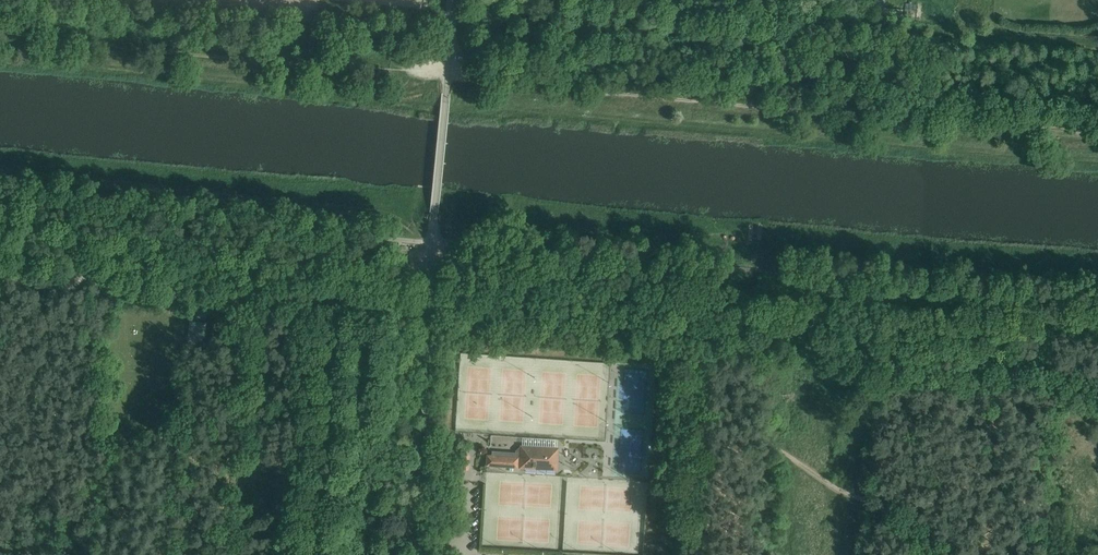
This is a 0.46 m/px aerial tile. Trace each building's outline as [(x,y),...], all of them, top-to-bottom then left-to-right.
[(208,322),(197,321),(189,321),(187,339),(207,340),(208,322)] [(461,353),(460,369),(475,369),(475,353),(461,353)] [(488,456),(487,465),(556,469),(558,448),(521,446),(521,447),(520,447),(516,451),(516,453),(492,451),(492,456),(488,456)]
